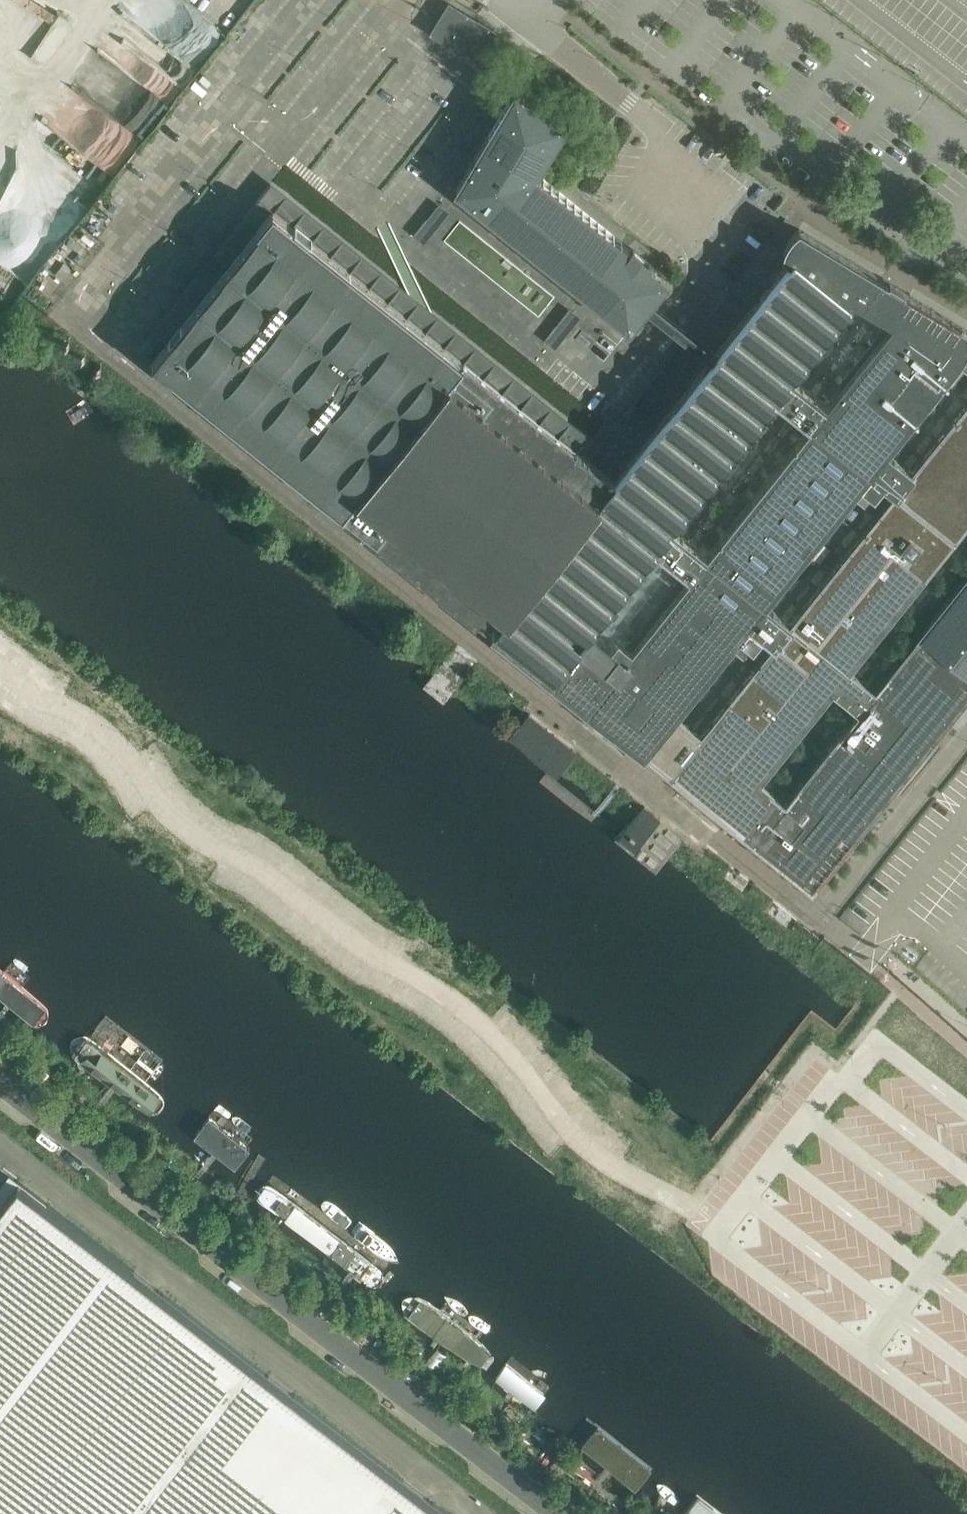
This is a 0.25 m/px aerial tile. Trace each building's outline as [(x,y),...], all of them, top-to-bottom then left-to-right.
[(463,26),(444,15),(434,30),(479,57),(487,43),(462,28),(463,26)] [(514,90),(456,187),(607,308),(629,326),(647,303),(667,318),(702,347),(713,355),(719,347),(709,339),(673,310),(654,295),(667,278),(640,256),(536,173),(567,122),(514,90)] [(775,643),(791,622),(765,601),(851,494),(855,488),(869,500),(884,481),(896,491),(913,471),(897,458),(886,449),(944,378),(952,384),(966,365),(966,329),(902,291),(895,286),(889,282),(799,228),(797,231),(794,233),(792,236),(790,238),(788,241),(787,244),(784,254),(791,258),(719,347),(713,355),(642,444),(614,480),(601,470),(589,460),(589,459),(589,458),(583,454),(577,450),(274,207),(168,339),(152,359),(492,631),(551,677),(643,752),(670,773),(701,734),(675,713),(733,640),(748,651),(763,633),(775,643)] [(913,471),(896,491),(791,622),(775,643),(701,734),(670,773),(812,887),(942,725),(966,694),(966,574),(914,639),(875,688),(852,668),(966,524),(966,403),(913,471)] [(529,714),(526,717),(511,736),(556,772),(573,749),(529,714)] [(659,818),(644,806),(628,827),(619,837),(634,848),(659,818)] [(31,1026),(39,1026),(46,1023),(48,1018),(47,1007),(0,968),(0,1000),(31,1026)] [(73,1059),(147,1115),(155,1116),(161,1113),(164,1108),(164,1099),(162,1093),(90,1037),(80,1036),(71,1040),(70,1050),(73,1059)] [(208,1120),(194,1139),(235,1170),(249,1151),(208,1120)] [(395,1275),(262,1176),(246,1197),(378,1297),(395,1275)] [(17,1180),(0,1202),(0,1513),(450,1513),(17,1180)] [(405,1315),(471,1366),(482,1370),(492,1357),(486,1347),(421,1295),(411,1293),(403,1296),(402,1304),(405,1315)] [(493,1381),(538,1413),(553,1392),(508,1360),(493,1381)] [(645,1503),(662,1481),(590,1422),(573,1441),(645,1503)] [(699,1488),(679,1513),(732,1513),(699,1488)]
